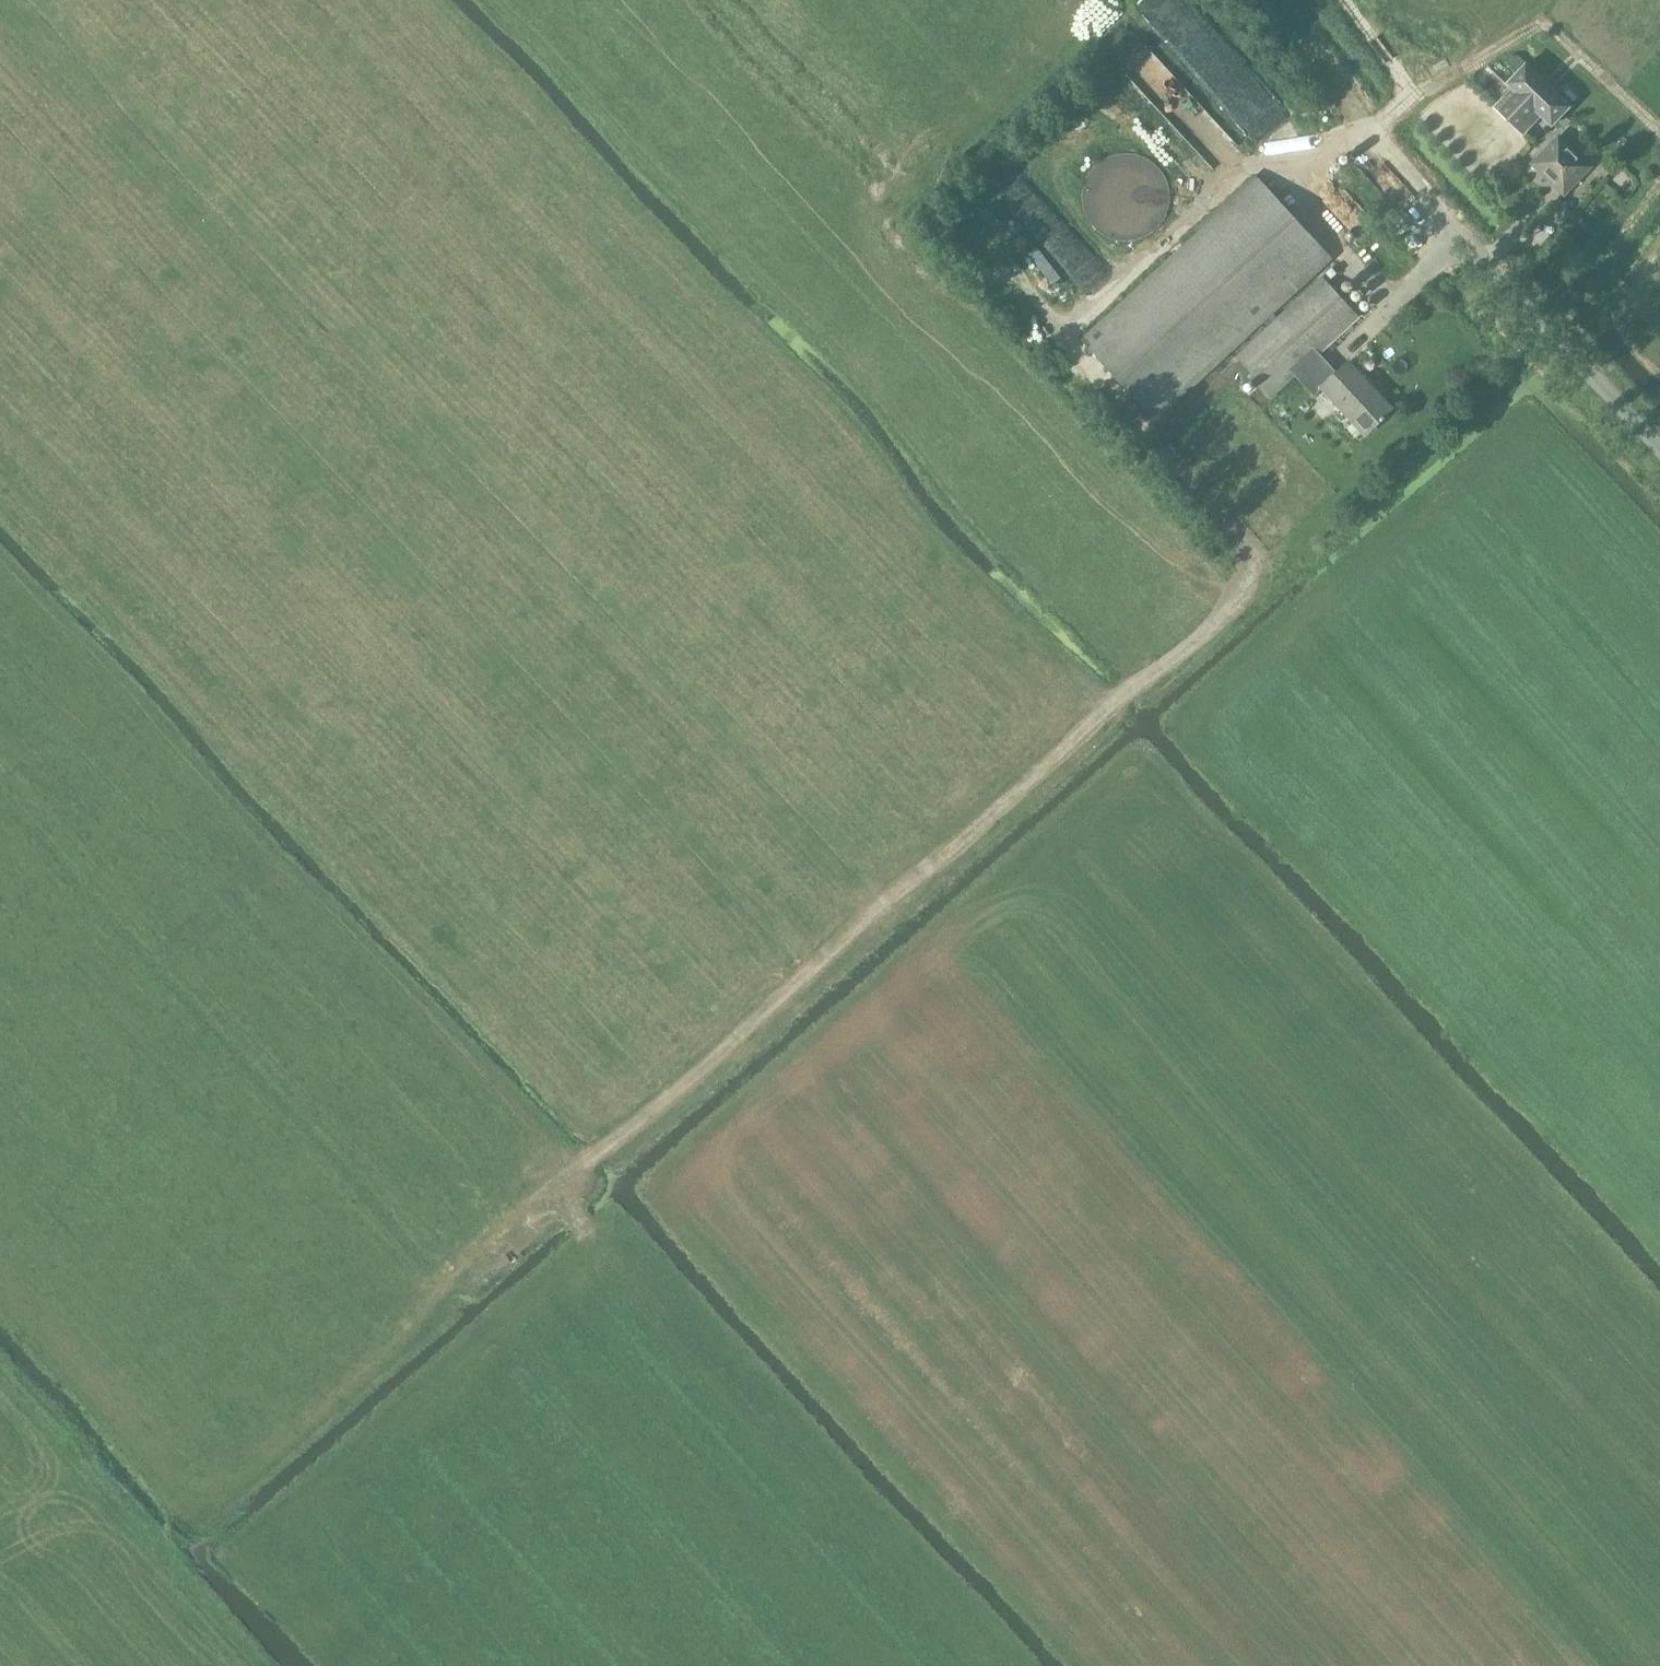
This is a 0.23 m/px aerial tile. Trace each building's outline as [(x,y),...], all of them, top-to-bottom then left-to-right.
[(1140,5),(1163,30),(1183,12),(1192,22),(1201,14),(1189,0),(1145,0),(1140,5)] [(1233,116),(1263,106),(1248,63),(1233,68),(1237,80),(1223,85),(1233,116)] [(1494,108),(1523,135),(1541,115),(1552,126),(1570,107),(1526,65),(1508,84),(1513,88),(1494,108)] [(1163,66),(1140,88),(1219,170),(1243,147),(1163,66)] [(1534,164),(1564,193),(1589,167),(1559,138),(1534,164)] [(1173,201),(1173,200),(1172,191),(1170,184),(1166,178),(1161,171),(1154,166),(1146,162),(1139,160),(1133,160),(1127,160),(1120,162),(1112,166),(1105,171),(1100,178),(1096,184),(1094,191),(1093,199),(1093,206),(1095,213),(1098,220),(1104,227),(1108,231),(1115,236),(1123,239),(1132,240),(1139,240),(1146,238),(1154,234),(1161,229),(1166,222),(1170,216),(1172,209),(1173,201)] [(1157,421),(1269,318),(1333,259),(1258,178),(1082,340),(1157,421)] [(1327,274),(1332,279),(1336,274),(1332,269),(1327,274)] [(1321,278),(1273,323),(1233,360),(1270,400),(1295,376),(1314,396),(1321,388),(1365,436),(1394,409),(1350,361),(1337,373),(1320,355),(1359,318),(1321,278)]
